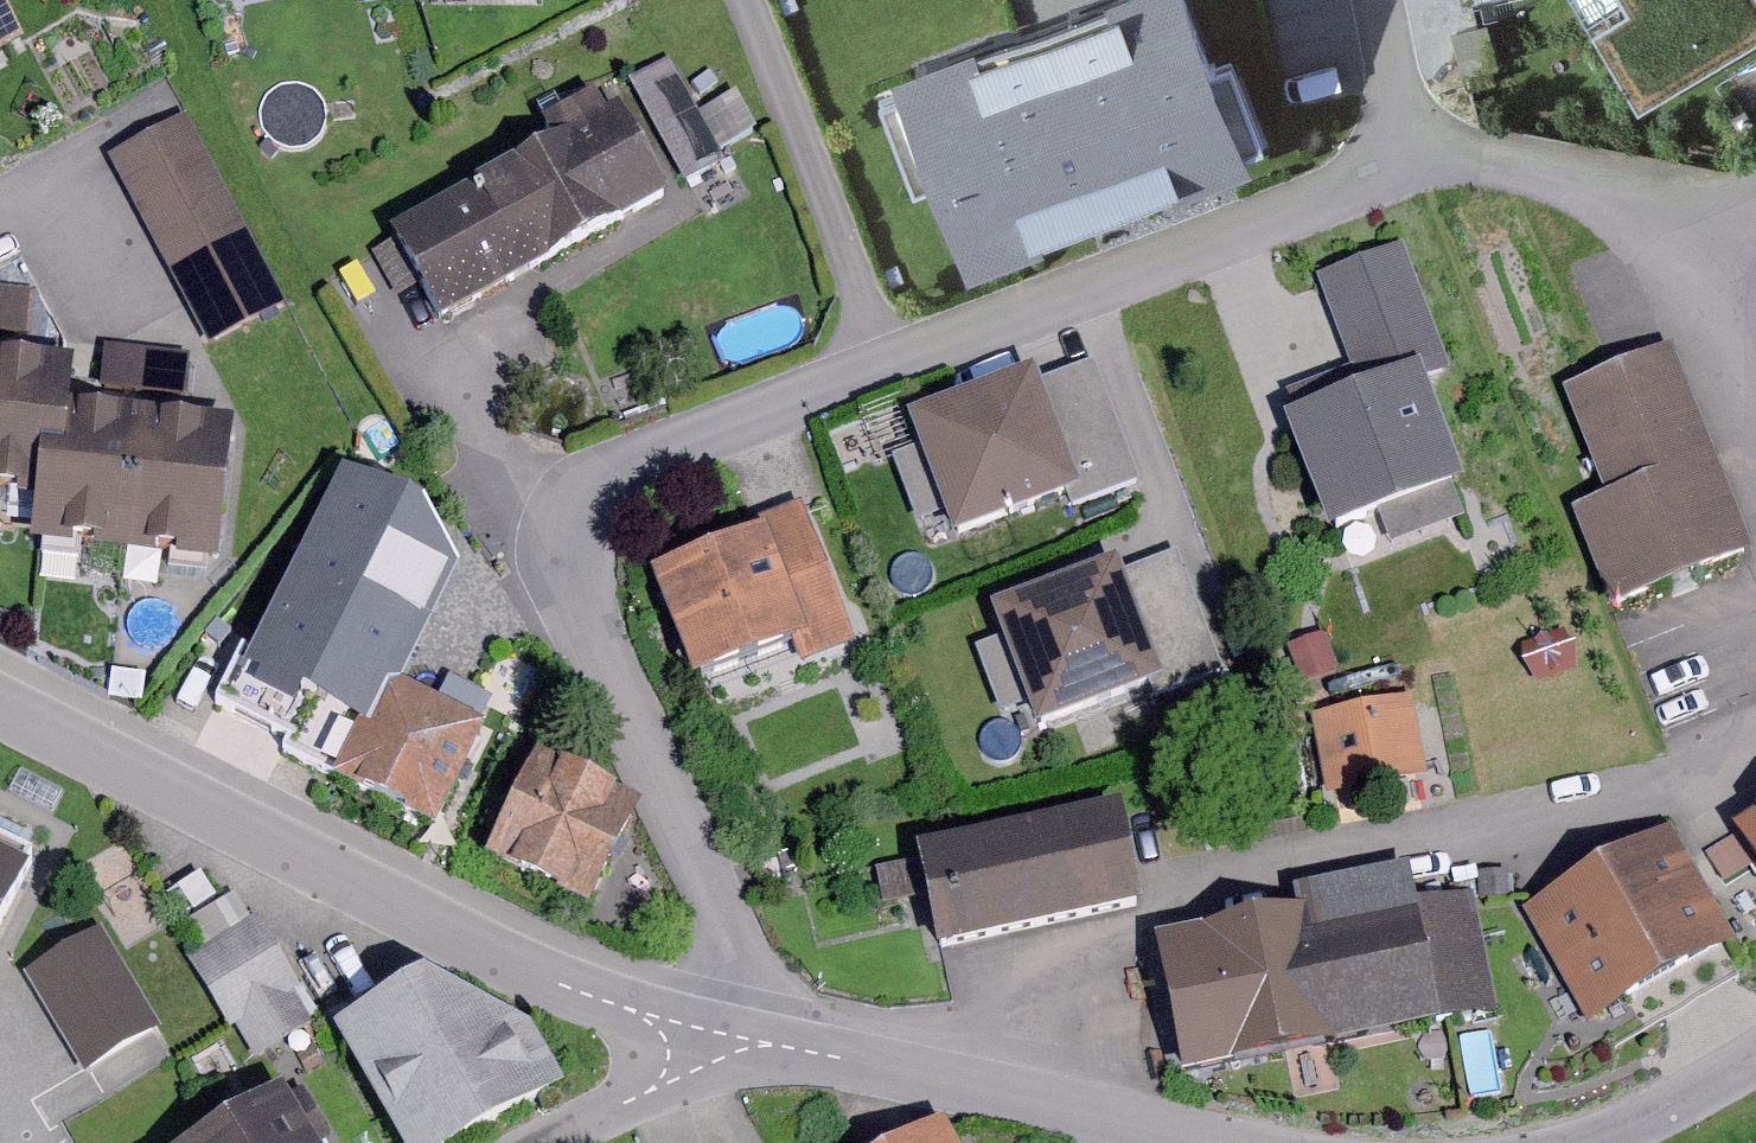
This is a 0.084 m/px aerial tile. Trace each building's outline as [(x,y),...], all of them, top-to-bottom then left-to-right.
[(29,46),(3,0),(0,0),(0,62),(29,46)] [(890,63),(966,259),(1253,149),(1195,0),(1054,0),(890,63)] [(1645,100),(1755,31),(1755,0),(1583,0),(1645,100)] [(1487,20),(1453,27),(1461,68),(1496,61),(1487,20)] [(672,54),(629,78),(686,183),(721,165),(715,153),(758,130),(737,90),(702,109),(672,54)] [(671,196),(621,107),(605,116),(593,95),(526,132),(536,151),(390,232),(442,325),(671,196)] [(189,121),(113,160),(211,350),(288,311),(189,121)] [(1403,246),(1317,279),(1358,387),(1282,416),(1326,531),(1379,511),(1453,484),(1463,480),(1425,380),(1450,371),(1403,246)] [(0,291),(0,330),(38,333),(42,295),(0,291)] [(203,359),(118,349),(113,385),(199,395),(203,359)] [(1674,353),(1568,393),(1606,495),(1573,507),(1609,601),(1748,549),(1674,353)] [(55,404),(61,360),(0,354),(0,495),(43,500),(55,404)] [(1094,354),(917,417),(927,448),(950,513),(961,542),(1138,479),(1094,354)] [(125,553),(140,413),(55,404),(43,500),(38,544),(125,553)] [(232,423),(140,413),(125,553),(217,564),(232,423)] [(950,513),(927,448),(896,459),(920,524),(950,513)] [(342,778),(391,681),(453,558),(423,504),(341,462),(220,699),(293,736),(286,750),(342,778)] [(1453,484),(1379,511),(1391,544),(1465,517),(1453,484)] [(858,643),(803,502),(736,528),(740,539),(648,575),(690,683),(793,643),(802,665),(858,643)] [(1219,667),(1176,546),(994,611),(1004,640),(1028,706),(1038,732),(1219,667)] [(1324,633),(1282,651),(1297,686),(1339,669),(1324,633)] [(1028,706),(1004,640),(977,649),(1001,715),(1028,706)] [(489,731),(391,681),(342,778),(338,783),(436,833),(489,731)] [(1412,697),(1311,716),(1326,795),(1427,776),(1412,697)] [(641,805),(541,754),(487,858),(588,910),(641,805)] [(1120,811),(924,851),(926,861),(933,895),(944,949),(1141,908),(1120,811)] [(1736,826),(1740,832),(1755,859),(1755,813),(1736,826)] [(45,848),(0,825),(0,933),(45,848)] [(1669,828),(1524,909),(1588,1021),(1732,939),(1708,894),(1689,862),(1669,828)] [(1689,862),(1708,894),(1755,865),(1755,859),(1740,832),(1689,862)] [(933,895),(926,861),(878,870),(884,904),(933,895)] [(1303,911),(1156,940),(1183,1075),(1499,1013),(1474,889),(1415,901),(1409,869),(1299,890),(1303,911)] [(1509,873),(1480,874),(1480,899),(1510,898),(1509,873)] [(257,918),(192,958),(256,1059),(321,1018),(257,918)] [(100,931),(29,972),(87,1071),(157,1030),(100,931)] [(333,1031),(400,1142),(475,1142),(567,1089),(532,1031),(425,977),(333,1031)] [(285,1084),(187,1142),(320,1142),(285,1084)] [(944,1119),(900,1142),(957,1142),(944,1119)]
